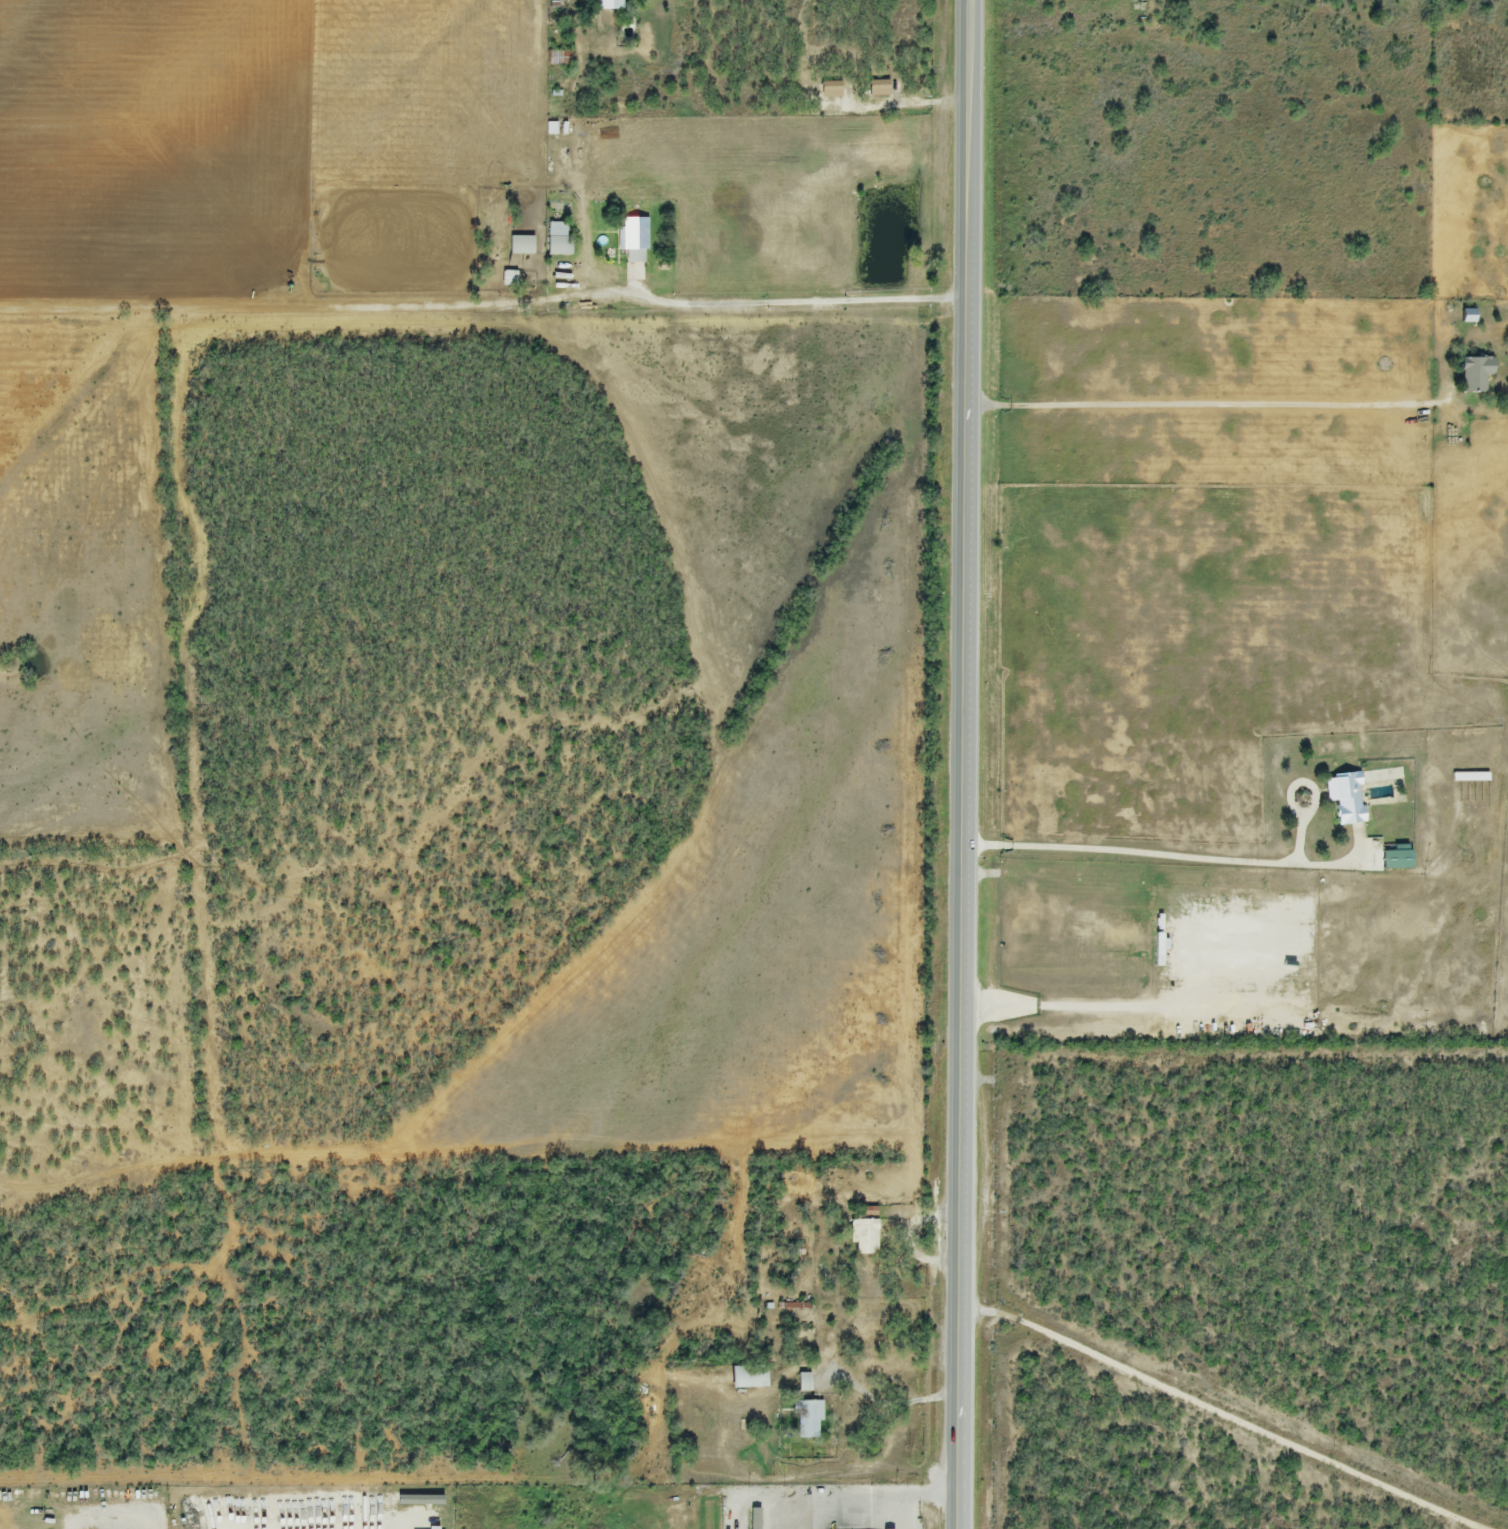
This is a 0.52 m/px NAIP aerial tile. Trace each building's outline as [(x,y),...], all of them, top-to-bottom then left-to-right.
[(564,9),(564,0),(549,0),(549,9),(564,9)] [(621,0),(597,0),(597,11),(621,11),(621,0)] [(646,219),(619,219),(619,263),(646,263),(646,219)] [(547,256),(569,256),(569,238),(564,238),(564,223),(547,223),(547,256)] [(533,237),(508,237),(508,256),(533,256),(533,237)] [(514,287),(514,273),(501,273),(501,287),(514,287)] [(1484,394),(1484,377),(1491,377),(1491,358),(1460,358),(1460,394),(1484,394)] [(1323,778),(1326,803),(1333,802),(1336,827),(1363,823),(1357,774),(1323,778)] [(876,1221),(855,1221),(855,1255),(876,1255),(876,1221)] [(778,1389),(778,1368),(729,1368),(729,1389),(778,1389)] [(797,1392),(808,1392),(808,1375),(797,1375),(797,1392)] [(816,1421),(821,1421),(821,1403),(797,1403),(797,1440),(816,1440),(816,1421)]
